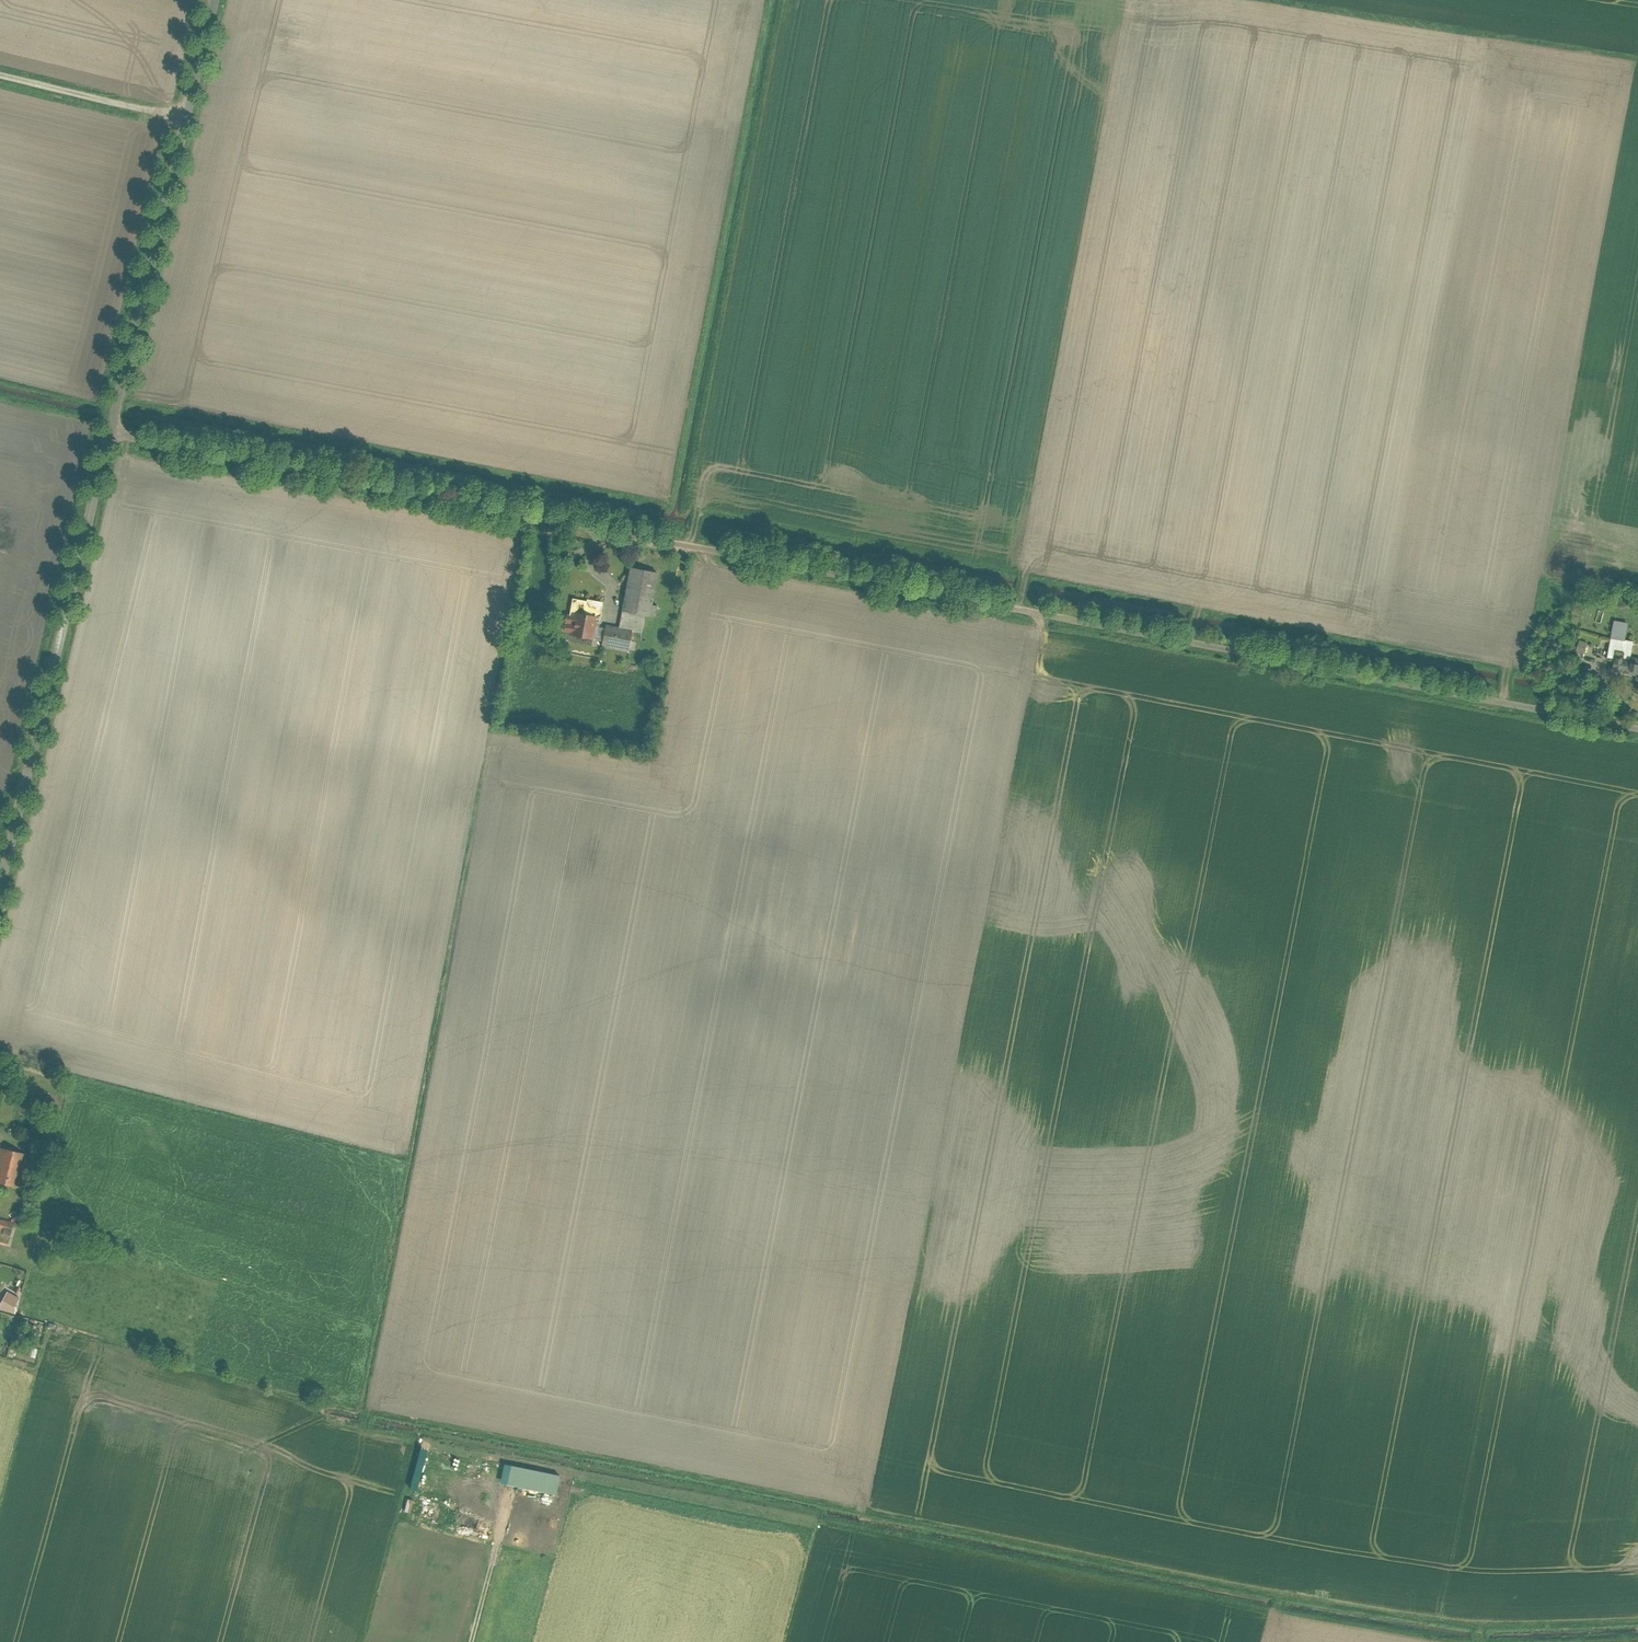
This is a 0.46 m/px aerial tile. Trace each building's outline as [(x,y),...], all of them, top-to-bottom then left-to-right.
[(660,572),(632,567),(621,625),(644,629),(647,615),(655,616),(658,604),(654,603),(660,572)] [(588,600),(574,597),(571,613),(577,614),(577,612),(600,616),(599,619),(602,619),(605,601),(588,598),(588,600)] [(600,616),(577,612),(577,614),(576,618),(569,616),(566,631),(573,632),(573,634),(595,639),(598,626),(599,619),(600,616)] [(604,640),(603,644),(630,649),(635,629),(607,623),(607,627),(604,640)] [(607,627),(598,626),(595,639),(604,640),(607,627)] [(1579,639),(1576,650),(1585,652),(1588,641),(1579,639)] [(1616,656),(1613,671),(1636,675),(1632,692),(1637,693),(1637,660),(1616,656)] [(1,1146),(0,1151),(0,1180),(20,1185),(29,1154),(1,1146)] [(0,1215),(0,1228),(12,1231),(15,1220),(0,1215)] [(19,1295),(9,1290),(0,1308),(10,1313),(19,1295)] [(559,1474),(510,1464),(506,1484),(555,1494),(559,1474)]
